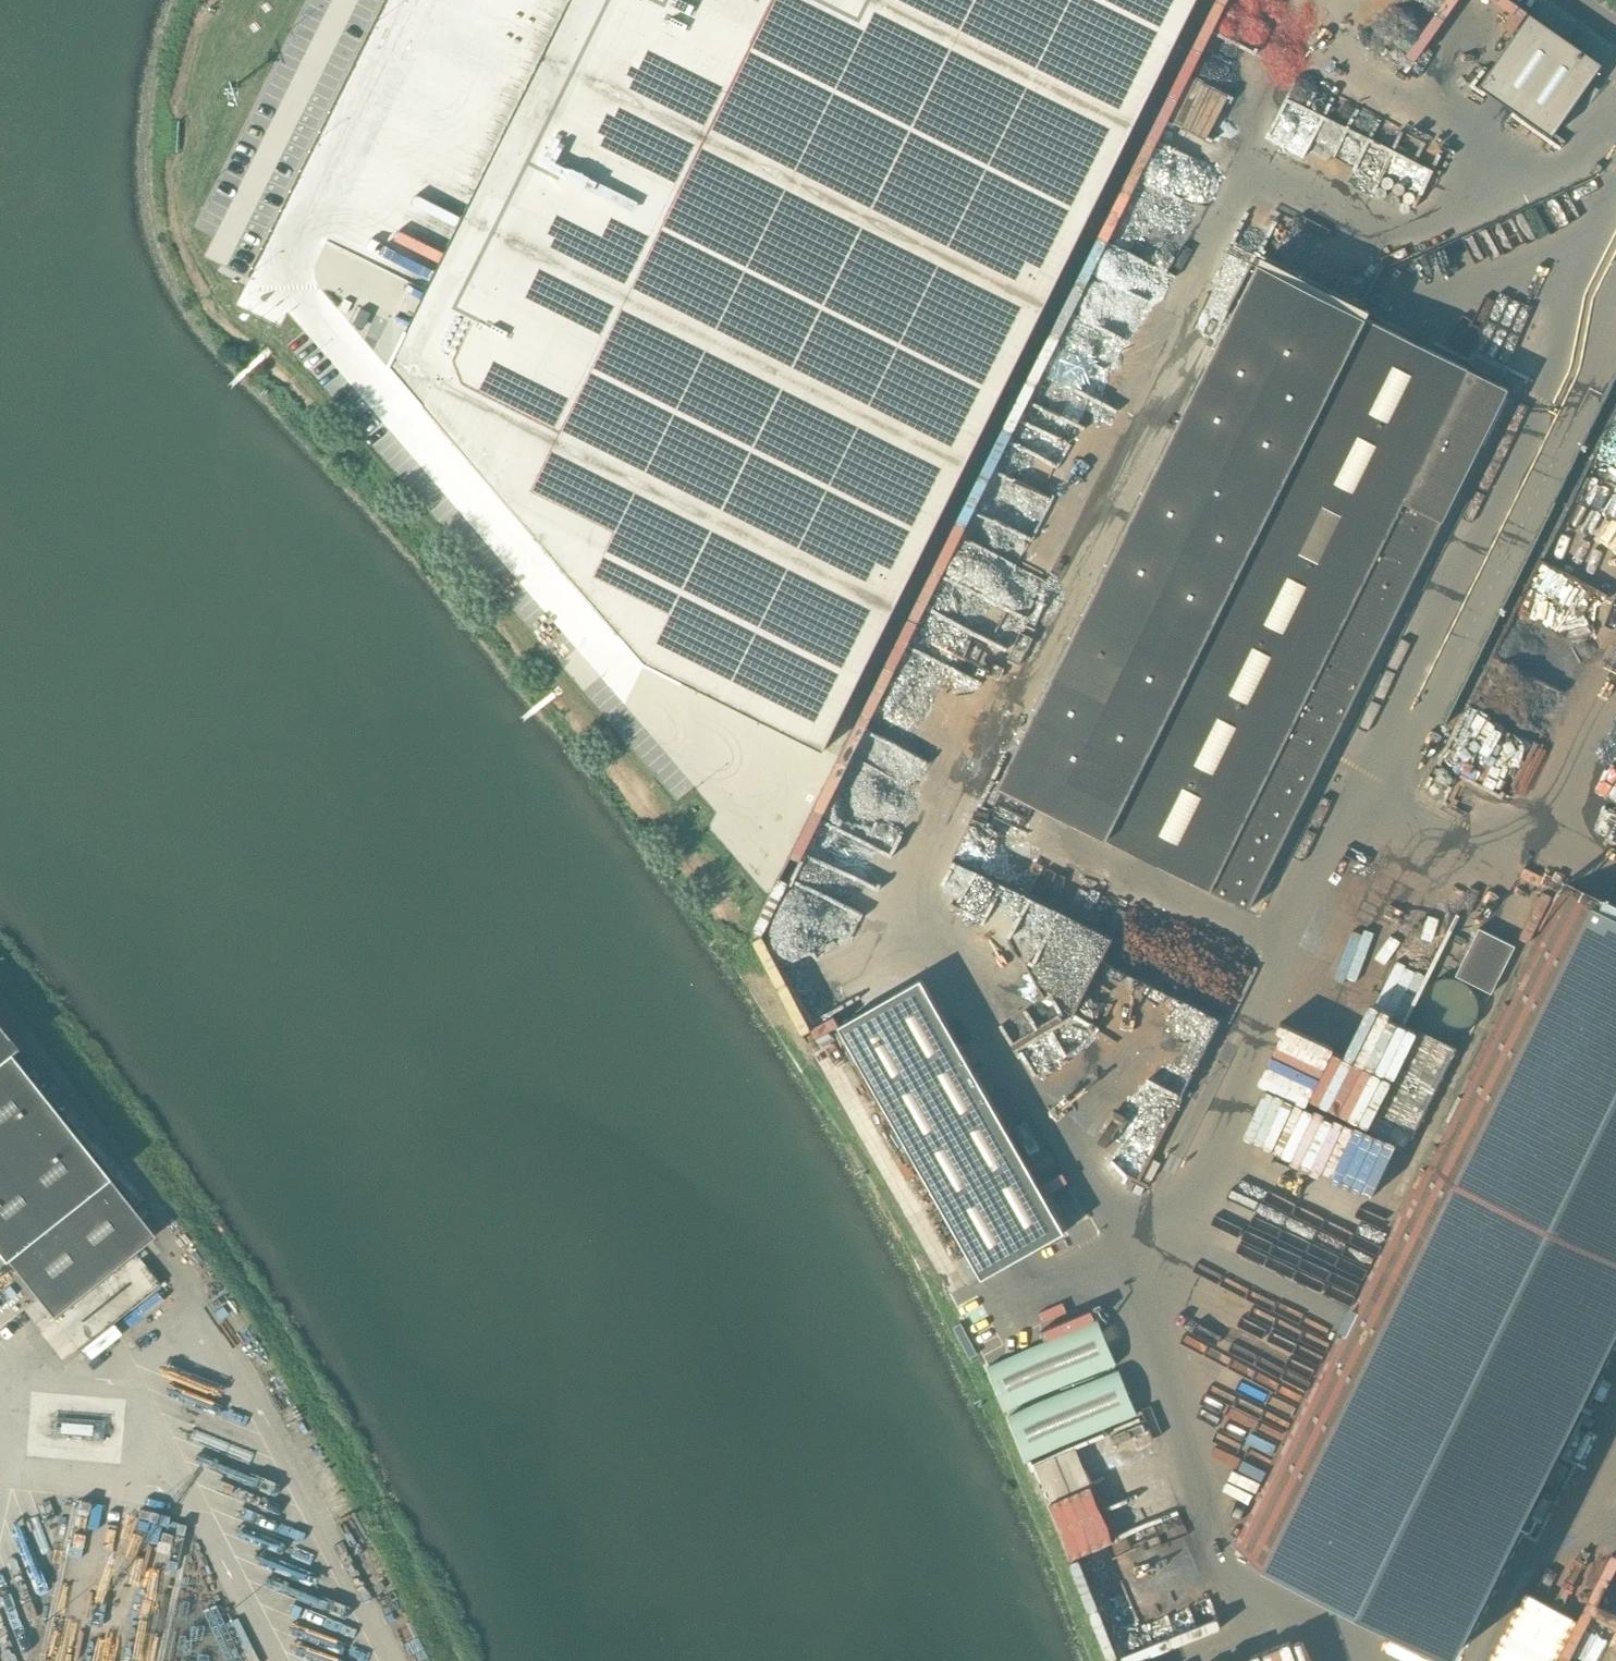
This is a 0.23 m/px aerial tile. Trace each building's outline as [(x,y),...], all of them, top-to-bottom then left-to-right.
[(392,363),(647,660),(825,749),(1197,0),(573,0),(392,363)] [(1530,12),(1479,86),(1552,137),(1603,64),(1530,12)] [(230,96),(232,94),(232,93),(232,92),(232,91),(231,90),(230,88),(229,88),(227,88),(225,88),(224,89),(223,91),(223,92),(224,94),(225,95),(226,96),(228,96),(229,96),(230,96)] [(1509,388),(1381,324),(1367,318),(1370,312),(1262,258),(1000,784),(1251,908),(1328,755),(1509,388)] [(1607,1350),(1615,1354),(1615,911),(1564,885),(1235,1547),(1455,1656),(1607,1350)] [(1516,946),(1480,928),(1456,975),(1492,993),(1516,946)] [(897,996),(841,1028),(897,1127),(982,1276),(1065,1229),(924,980),(897,996)] [(0,1026),(0,1255),(4,1260),(6,1259),(52,1317),(154,1235),(9,1052),(15,1048),(15,1049),(17,1047),(0,1026)] [(92,1424),(61,1422),(60,1432),(91,1435),(92,1424)]
